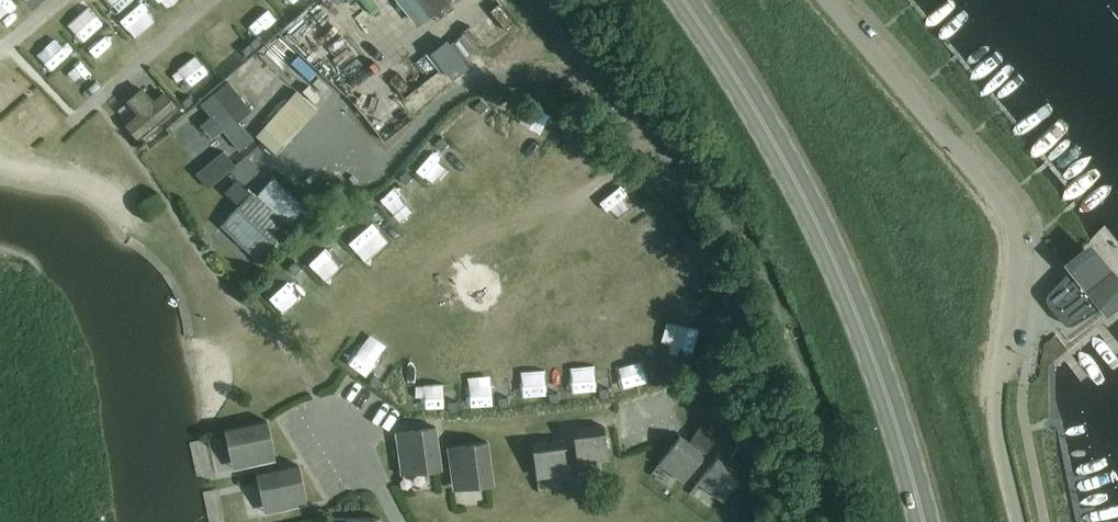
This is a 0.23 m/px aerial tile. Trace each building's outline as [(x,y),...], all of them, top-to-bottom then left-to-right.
[(29,9),(44,0),(24,0),(29,9)] [(128,1),(136,12),(154,0),(130,0),(128,1)] [(418,23),(447,0),(400,0),(418,23)] [(182,31),(169,39),(197,82),(210,73),(182,31)] [(255,37),(249,43),(255,49),(261,44),(255,37)] [(446,40),(431,52),(451,77),(466,65),(446,40)] [(242,49),(248,55),(255,49),(249,43),(242,49)] [(13,75),(0,69),(0,96),(2,97),(13,75)] [(227,80),(214,91),(200,103),(210,115),(200,123),(212,137),(223,129),(240,150),(254,138),(240,122),(253,111),(227,80)] [(153,99),(142,86),(126,99),(137,113),(125,123),(139,139),(146,134),(178,105),(165,90),(153,99)] [(308,118),(317,108),(297,90),(288,99),(308,118)] [(516,105),(519,97),(510,94),(507,102),(516,105)] [(188,96),(182,102),(187,108),(194,102),(188,96)] [(480,112),(486,106),(480,99),(474,105),(480,112)] [(572,134),(579,128),(574,121),(567,127),(572,134)] [(277,153),(285,144),(268,129),(260,137),(277,153)] [(441,149),(447,143),(441,136),(435,142),(441,149)] [(223,150),(196,173),(209,188),(236,165),(223,150)] [(405,183),(411,177),(405,170),(399,176),(405,183)] [(269,246),(272,246),(274,244),(276,243),(277,240),(277,238),(277,237),(305,208),(273,178),(260,191),(272,203),(268,207),(256,195),(244,208),(240,204),(229,216),(239,225),(235,229),(235,234),(238,238),(244,244),(248,246),(253,246),(257,242),(265,250),(269,246)] [(646,209),(654,204),(649,197),(641,202),(646,209)] [(369,216),(376,210),(370,204),(363,210),(369,216)] [(327,243),(333,237),(327,231),(321,237),(327,243)] [(671,245),(678,240),(673,233),(666,238),(671,245)] [(312,266),(330,253),(318,236),(300,250),(312,266)] [(1074,324),(1104,306),(1101,302),(1117,284),(1097,258),(1076,271),(1073,267),(1049,292),(1048,293),(1047,294),(1047,295),(1046,296),(1046,297),(1046,298),(1046,299),(1046,300),(1046,301),(1047,302),(1047,303),(1048,303),(1048,304),(1062,322),(1063,322),(1063,323),(1064,323),(1064,324),(1065,324),(1066,324),(1066,325),(1067,325),(1068,325),(1069,325),(1070,325),(1071,325),(1072,325),(1072,324),(1073,324),(1074,324)] [(295,273),(301,267),(295,261),(289,267),(295,273)] [(703,290),(710,286),(705,278),(698,283),(703,290)] [(721,317),(728,312),(723,305),(716,310),(721,317)] [(390,372),(397,347),(373,341),(366,365),(390,372)] [(653,384),(661,382),(659,373),(651,376),(653,384)] [(369,382),(376,387),(381,380),(374,375),(369,382)] [(600,398),(609,397),(608,388),(599,389),(600,398)] [(549,402),(558,401),(558,392),(549,393),(549,402)] [(499,406),(508,405),(507,397),(498,397),(499,406)] [(448,410),(457,410),(456,401),(447,402),(448,410)] [(234,466),(275,457),(276,456),(268,419),(226,428),(234,466)] [(405,473),(414,472),(442,468),(437,425),(399,430),(405,473)] [(605,425),(574,429),(578,462),(609,458),(605,425)] [(685,480),(705,453),(717,438),(701,426),(690,442),(680,435),(660,461),(685,480)] [(564,439),(533,443),(537,476),(568,472),(564,439)] [(456,489),(465,488),(494,484),(489,440),(451,445),(456,489)] [(724,498),(745,472),(744,472),(756,456),(741,445),(729,460),(720,453),(699,480),(724,498)] [(265,510),(307,501),(308,500),(300,463),(257,473),(265,510)]
